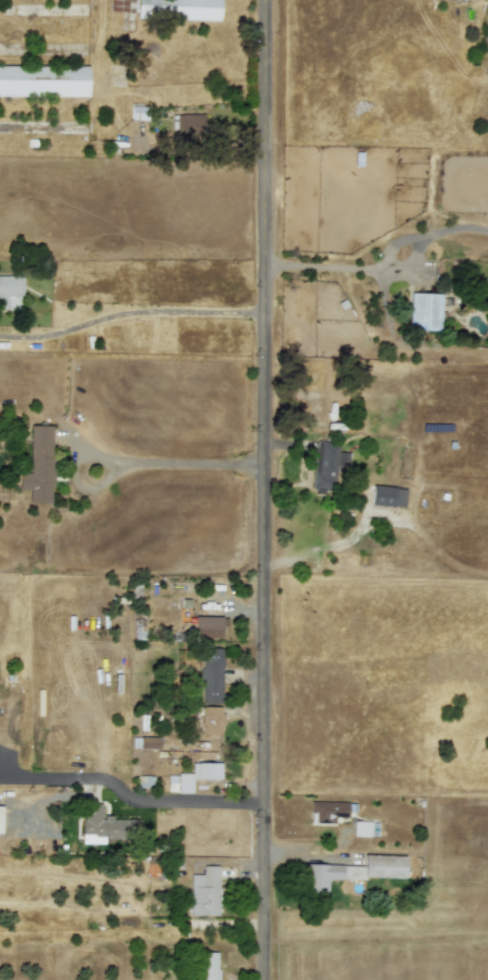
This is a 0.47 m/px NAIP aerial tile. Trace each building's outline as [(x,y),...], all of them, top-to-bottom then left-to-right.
[(111,11),(127,12),(127,0),(111,0),(111,11)] [(221,0),(137,0),(136,18),(220,20),(221,0)] [(0,65),(0,96),(87,97),(87,66),(0,65)] [(171,115),(172,133),(205,132),(204,114),(171,115)] [(22,309),(22,276),(0,275),(0,309),(22,309)] [(441,294),(410,293),(409,330),(440,330),(441,294)] [(52,426),(30,425),(29,473),(19,473),(18,489),(28,490),(28,502),(50,503),(52,426)] [(312,490),(334,491),(336,464),(348,465),(348,452),(338,452),(338,443),(314,441),(312,490)] [(405,489),(372,486),(370,504),(403,507),(405,489)] [(222,617),(194,616),(193,637),(222,638),(222,617)] [(222,648),(200,648),(200,703),(222,703),(222,648)] [(201,734),(222,734),(222,707),(201,706),(201,734)] [(138,748),(158,749),(159,738),(139,737),(138,748)] [(178,773),(177,792),(192,793),(192,779),(220,780),(220,763),(192,763),(191,773),(178,773)] [(347,818),(347,801),(310,802),(310,824),(334,823),(334,818),(347,818)] [(82,844),(104,844),(104,839),(136,839),(136,818),(101,818),(101,804),(82,804),(82,844)] [(376,836),(376,823),(353,822),(352,836),(376,836)] [(405,855),(363,855),(363,866),(302,865),(302,893),(327,893),(327,878),(404,879),(405,855)] [(190,915),(218,915),(219,866),(203,866),(202,875),(190,874),(190,915)] [(218,952),(198,952),(197,979),(217,979),(218,952)]
